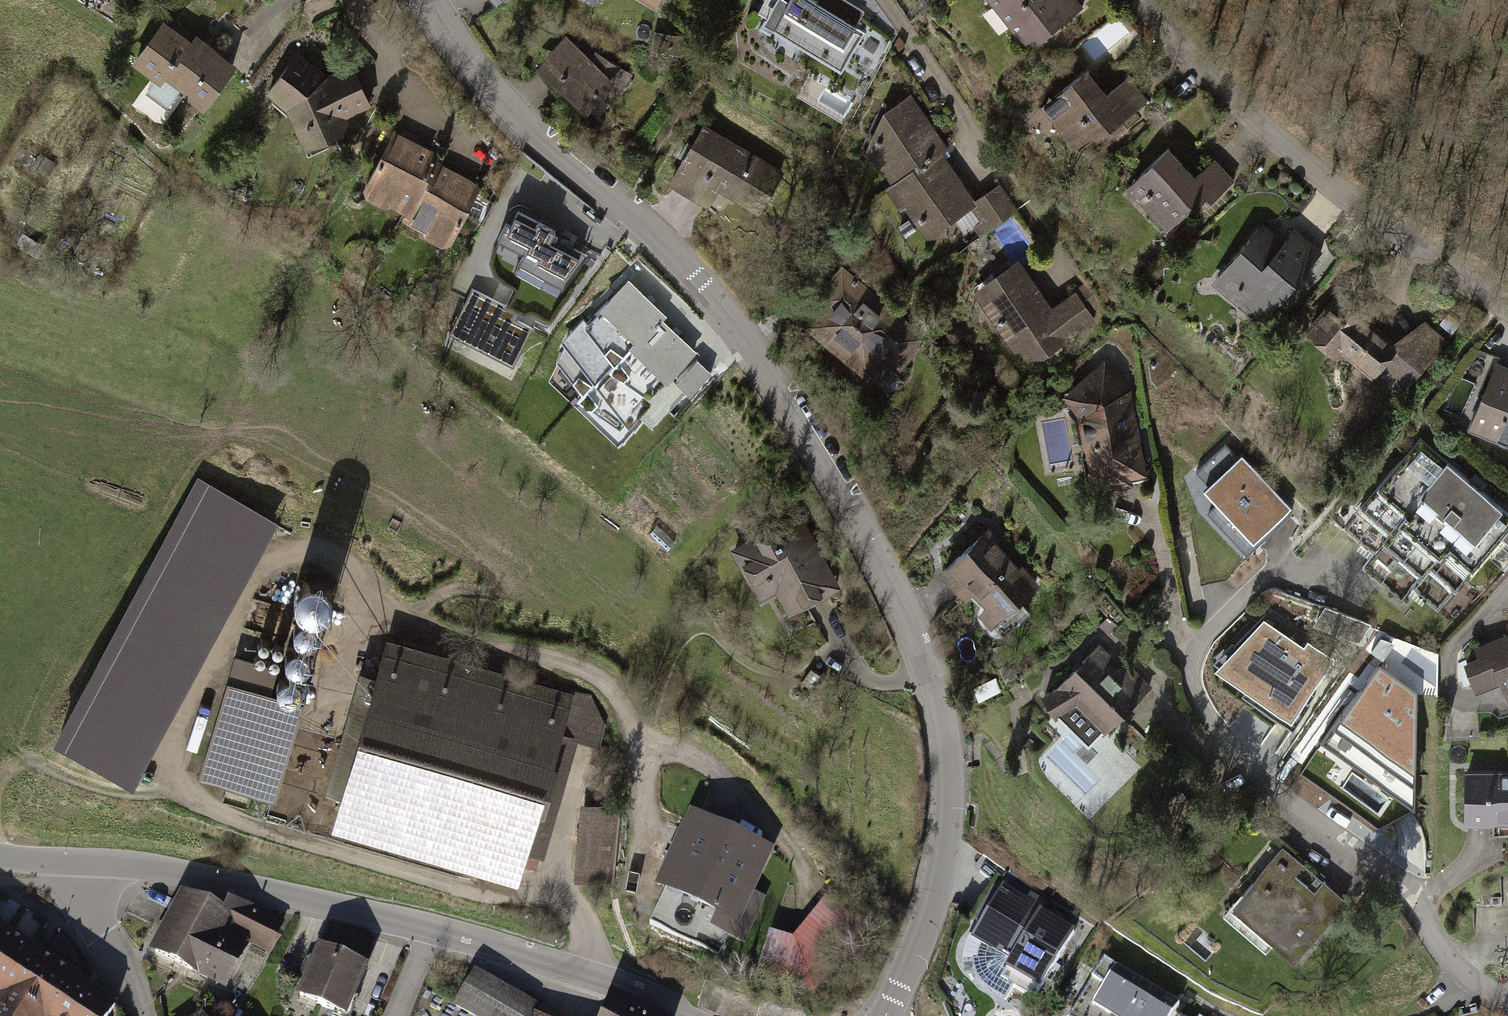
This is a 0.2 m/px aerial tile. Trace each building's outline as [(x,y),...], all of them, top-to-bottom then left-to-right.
[(807,0),(791,0),(788,5),(778,0),(776,0),(762,26),(845,71),(867,30),(859,26),(867,12),(844,0),(817,0),(815,4),(807,0)] [(1073,0),(989,0),(1028,49),(1079,8),(1073,0)] [(233,67),(164,19),(133,64),(201,112),(233,67)] [(590,59),(565,35),(536,68),(585,110),(601,97),(612,107),(631,73),(593,51),(590,59)] [(326,76),(297,55),(263,98),(286,114),(303,148),(347,130),(345,117),(369,107),(352,66),(326,76)] [(1107,96),(1089,71),(1042,106),(1078,154),(1146,103),(1129,80),(1107,96)] [(862,146),(889,186),(939,152),(945,149),(909,96),(874,120),(862,146)] [(785,173),(703,124),(667,184),(708,208),(719,188),(761,213),(785,173)] [(439,154),(391,132),(362,194),(403,213),(399,223),(446,245),(475,183),(434,164),(439,154)] [(1195,178),(1169,149),(1127,186),(1170,233),(1230,179),(1214,161),(1195,178)] [(973,201),(939,152),(889,186),(925,237),(964,210),(980,233),(1016,209),(999,183),(973,201)] [(556,228),(513,207),(497,239),(522,252),(517,262),(562,285),(588,253),(552,235),(556,228)] [(1282,244),(1263,228),(1214,288),(1260,325),(1318,253),(1292,232),(1282,244)] [(1051,308),(1019,260),(972,291),(1022,366),(1091,320),(1074,294),(1051,308)] [(930,335),(838,262),(791,321),(865,380),(884,356),(902,370),(930,335)] [(667,313),(628,277),(586,321),(583,319),(561,340),(566,347),(557,363),(583,395),(578,401),(620,430),(671,375),(690,392),(710,370),(697,356),(700,352),(663,316),(667,313)] [(450,332),(514,366),(533,329),(515,320),(518,314),(472,290),(450,332)] [(1387,343),(1335,299),(1304,336),(1334,363),(1340,356),(1395,403),(1445,344),(1411,315),(1387,343)] [(1131,378),(1106,359),(1061,398),(1078,418),(1089,487),(1131,481),(1130,473),(1144,471),(1140,440),(1131,378)] [(1495,365),(1469,431),(1507,447),(1507,370),(1495,365)] [(1420,443),(1346,530),(1440,609),(1507,529),(1507,518),(1420,443)] [(1292,505),(1242,451),(1203,488),(1253,541),(1282,515),(1292,505)] [(275,517),(196,473),(50,737),(129,781),(275,517)] [(816,540),(798,509),(729,547),(756,596),(774,587),(789,615),(841,586),(816,540)] [(1040,587),(984,529),(940,571),(997,629),(1040,587)] [(1309,678),(1267,635),(1230,672),(1272,714),(1309,678)] [(575,689),(573,694),(384,637),(329,831),(516,884),(527,848),(542,853),(575,738),(598,745),(605,723),(592,694),(575,689)] [(1461,657),(1473,689),(1501,679),(1507,699),(1507,640),(1461,657)] [(268,797),(298,697),(268,688),(275,665),(229,651),(193,775),(268,797)] [(1087,658),(1042,698),(1055,719),(1075,707),(1105,737),(1139,699),(1087,658)] [(1416,688),(1380,663),(1301,773),(1379,829),(1401,817),(1414,810),(1416,688)] [(1465,771),(1467,823),(1507,822),(1507,770),(1465,771)] [(576,878),(614,881),(619,805),(581,803),(576,878)] [(730,937),(746,944),(766,899),(752,893),(772,848),(689,811),(654,892),(662,895),(649,924),(721,956),(730,937)] [(1277,853),(1227,911),(1292,967),(1342,908),(1277,853)] [(769,932),(756,976),(811,989),(874,919),(880,886),(831,879),(830,895),(792,940),(769,932)] [(1078,929),(1001,886),(972,938),(1008,958),(997,978),(1037,1000),(1078,929)] [(224,909),(179,888),(149,952),(226,990),(249,939),(271,951),(286,921),(256,906),(231,898),(224,909)] [(117,1006),(74,979),(43,960),(20,945),(0,933),(0,1015),(111,1015),(117,1006)] [(319,943),(296,995),(344,1015),(348,1015),(370,965),(319,943)] [(1105,958),(1070,1015),(1177,1015),(1183,1005),(1105,958)] [(472,968),(452,1005),(470,1015),(541,1015),(531,1011),(534,1003),(472,968)] [(610,997),(601,1015),(658,1015),(610,997)]
